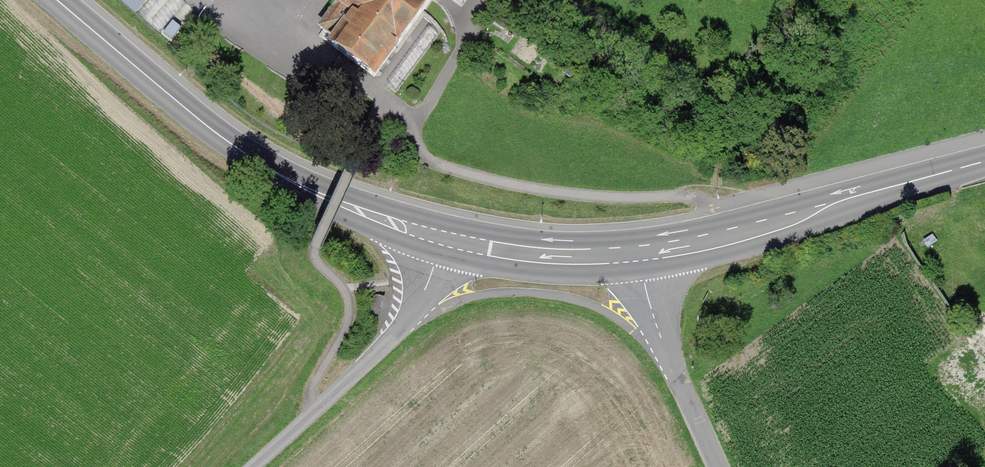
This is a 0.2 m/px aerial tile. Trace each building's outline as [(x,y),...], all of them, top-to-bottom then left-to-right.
[(135,16),(149,0),(118,0),(135,16)] [(332,3),(360,23),(337,56),(375,83),(433,0),(334,0),(332,3)] [(385,297),(375,294),(371,313),(381,315),(385,297)]
